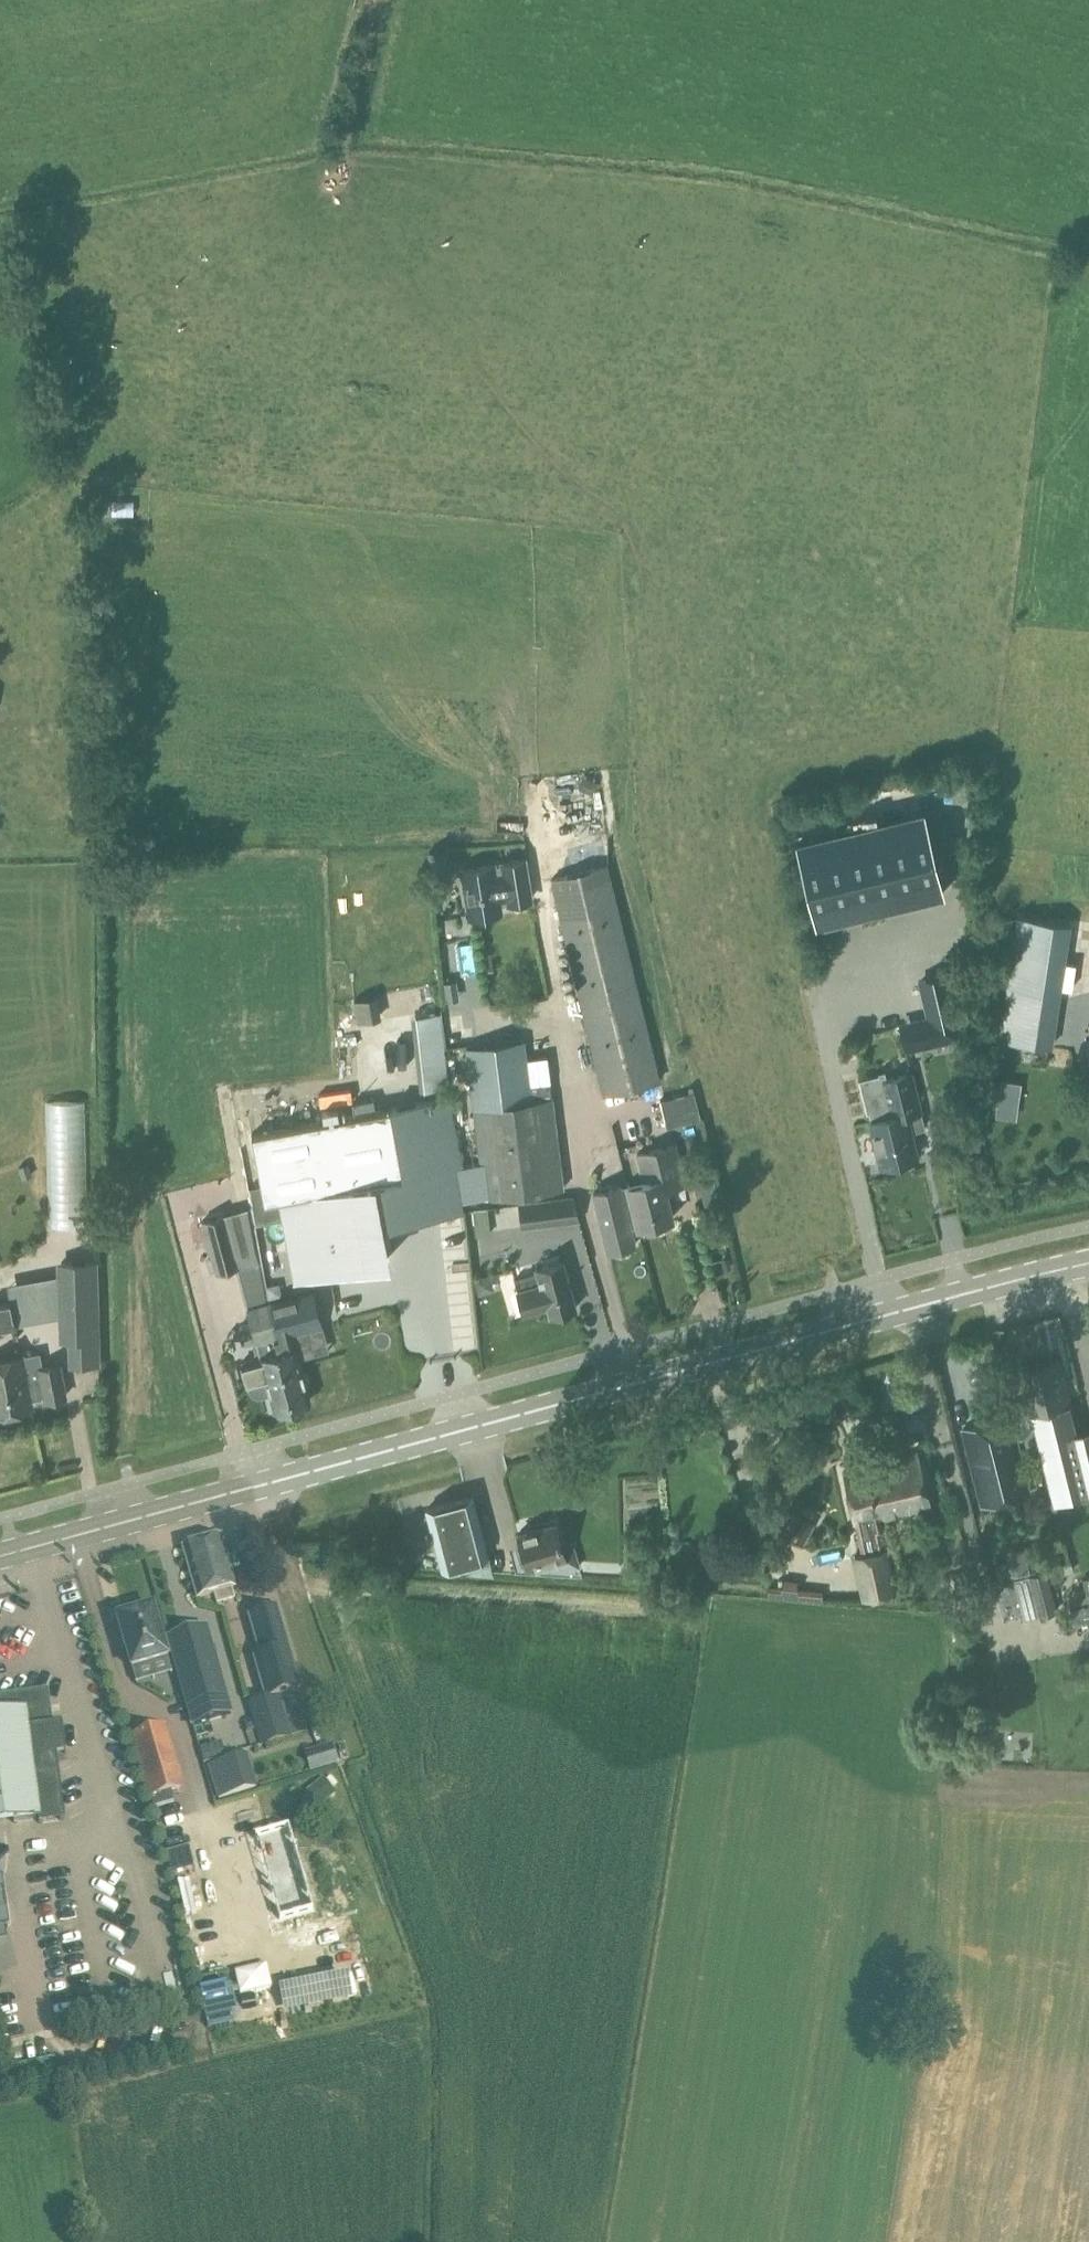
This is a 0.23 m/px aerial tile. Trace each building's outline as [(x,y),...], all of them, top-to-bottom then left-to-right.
[(923,810),(797,840),(818,924),(943,893),(923,810)] [(595,840),(580,844),(584,860),(599,857),(595,840)] [(496,877),(494,865),(463,870),(471,917),(501,912),(499,899),(509,897),(510,903),(532,899),(525,860),(503,863),(505,875),(496,877)] [(603,1094),(661,1080),(610,864),(551,879),(603,1094)] [(1054,1046),(1072,923),(1018,915),(1000,1038),(1054,1046)] [(963,1037),(947,971),(917,979),(926,1015),(933,1044),(963,1037)] [(357,1022),(382,1017),(377,995),(353,1000),(357,1022)] [(444,1040),(483,1039),(482,1017),(443,1017),(444,1040)] [(466,1047),(485,1197),(566,1187),(552,1082),(532,1083),(526,1040),(466,1047)] [(883,1165),(918,1157),(907,1114),(922,1111),(913,1072),(885,1079),(883,1073),(860,1079),(868,1113),(876,1111),(878,1119),(872,1121),(883,1165)] [(325,1092),(328,1102),(347,1098),(344,1087),(325,1092)] [(424,1211),(456,1210),(455,1178),(448,1178),(443,1089),(418,1090),(424,1211)] [(666,1127),(701,1118),(693,1091),(659,1099),(666,1127)] [(79,1099),(45,1099),(45,1211),(69,1211),(68,1128),(79,1128),(79,1099)] [(394,1108),(253,1135),(269,1217),(280,1214),(285,1235),(331,1228),(327,1207),(410,1192),(394,1108)] [(627,1185),(639,1225),(674,1216),(665,1183),(683,1178),(674,1143),(637,1153),(645,1180),(627,1185)] [(593,1158),(595,1170),(614,1167),(612,1155),(593,1158)] [(721,1199),(715,1176),(700,1180),(705,1203),(721,1199)] [(632,1227),(639,1225),(627,1185),(593,1194),(609,1252),(637,1244),(632,1227)] [(523,1228),(580,1220),(574,1196),(520,1204),(523,1228)] [(217,1272),(240,1266),(227,1214),(203,1220),(217,1272)] [(97,1260),(62,1261),(64,1338),(73,1338),(74,1362),(100,1361),(97,1260)] [(525,1314),(549,1307),(551,1315),(578,1307),(568,1276),(567,1276),(563,1261),(536,1269),(538,1273),(516,1280),(519,1290),(518,1290),(525,1314)] [(310,1400),(292,1333),(322,1324),(313,1290),(271,1301),(280,1336),(274,1337),(276,1344),(293,1405),(310,1400)] [(16,1325),(12,1301),(0,1303),(0,1327),(16,1325)] [(276,1410),(293,1405),(276,1344),(274,1337),(280,1336),(271,1301),(247,1308),(259,1350),(255,1358),(243,1362),(249,1384),(250,1384),(250,1386),(252,1388),(254,1391),(256,1392),(258,1393),(259,1394),(262,1394),(265,1394),(266,1394),(271,1410),(275,1408),(276,1410)] [(25,1370),(22,1355),(0,1359),(0,1413),(33,1407),(31,1400),(25,1370)] [(1062,1393),(1068,1391),(1060,1359),(1023,1368),(1034,1412),(1032,1413),(1054,1500),(1088,1491),(1088,1427),(1075,1430),(1068,1403),(1065,1404),(1062,1393)] [(31,1400),(46,1397),(47,1400),(66,1396),(60,1363),(40,1367),(40,1368),(25,1370),(31,1400)] [(982,1503),(1029,1491),(1011,1419),(963,1431),(982,1503)] [(873,1484),(881,1519),(931,1507),(919,1454),(883,1462),(886,1477),(878,1479),(879,1483),(873,1484)] [(873,1484),(879,1483),(878,1479),(886,1477),(883,1462),(846,1471),(864,1552),(851,1556),(861,1600),(898,1591),(886,1547),(880,1549),(876,1529),(878,1529),(876,1520),(881,1519),(873,1484)] [(456,1563),(489,1554),(474,1497),(427,1509),(441,1559),(456,1563)] [(804,1542),(814,1522),(795,1512),(785,1532),(804,1542)] [(529,1567),(566,1556),(557,1523),(519,1533),(529,1567)] [(232,1590),(236,1589),(222,1538),(183,1549),(198,1600),(215,1595),(218,1605),(235,1600),(232,1590)] [(1028,1574),(1038,1615),(1058,1610),(1047,1569),(1028,1574)] [(1085,1577),(1088,1594),(1080,1596),(1082,1604),(1073,1606),(1076,1621),(1088,1618),(1088,1576),(1085,1577)] [(822,1598),(823,1589),(797,1587),(798,1579),(781,1578),(780,1595),(822,1598)] [(107,1613),(120,1608),(110,1587),(98,1593),(107,1613)] [(132,1670),(168,1660),(153,1609),(117,1619),(132,1670)] [(248,1706),(262,1747),(305,1733),(292,1693),(300,1691),(277,1610),(250,1617),(261,1658),(255,1660),(266,1699),(248,1706)] [(192,1726),(231,1715),(206,1630),(169,1641),(169,1640),(167,1641),(192,1726)] [(53,1727),(48,1693),(0,1699),(0,1714),(0,1715),(0,1827),(39,1822),(39,1825),(65,1822),(57,1757),(67,1756),(63,1726),(53,1727)] [(152,1797),(182,1789),(165,1729),(135,1738),(152,1797)] [(255,1790),(245,1758),(209,1769),(219,1802),(255,1790)] [(302,1773),(328,1765),(326,1758),(300,1766),(302,1773)] [(291,1810),(251,1819),(271,1898),(314,1888),(291,1810)] [(163,1861),(167,1881),(182,1878),(178,1858),(163,1861)] [(0,1896),(0,1927),(67,1919),(64,1888),(0,1896)] [(84,2018),(95,2017),(93,1995),(82,1996),(84,2018)] [(194,2019),(221,2018),(221,2005),(194,2005),(194,2019)]
